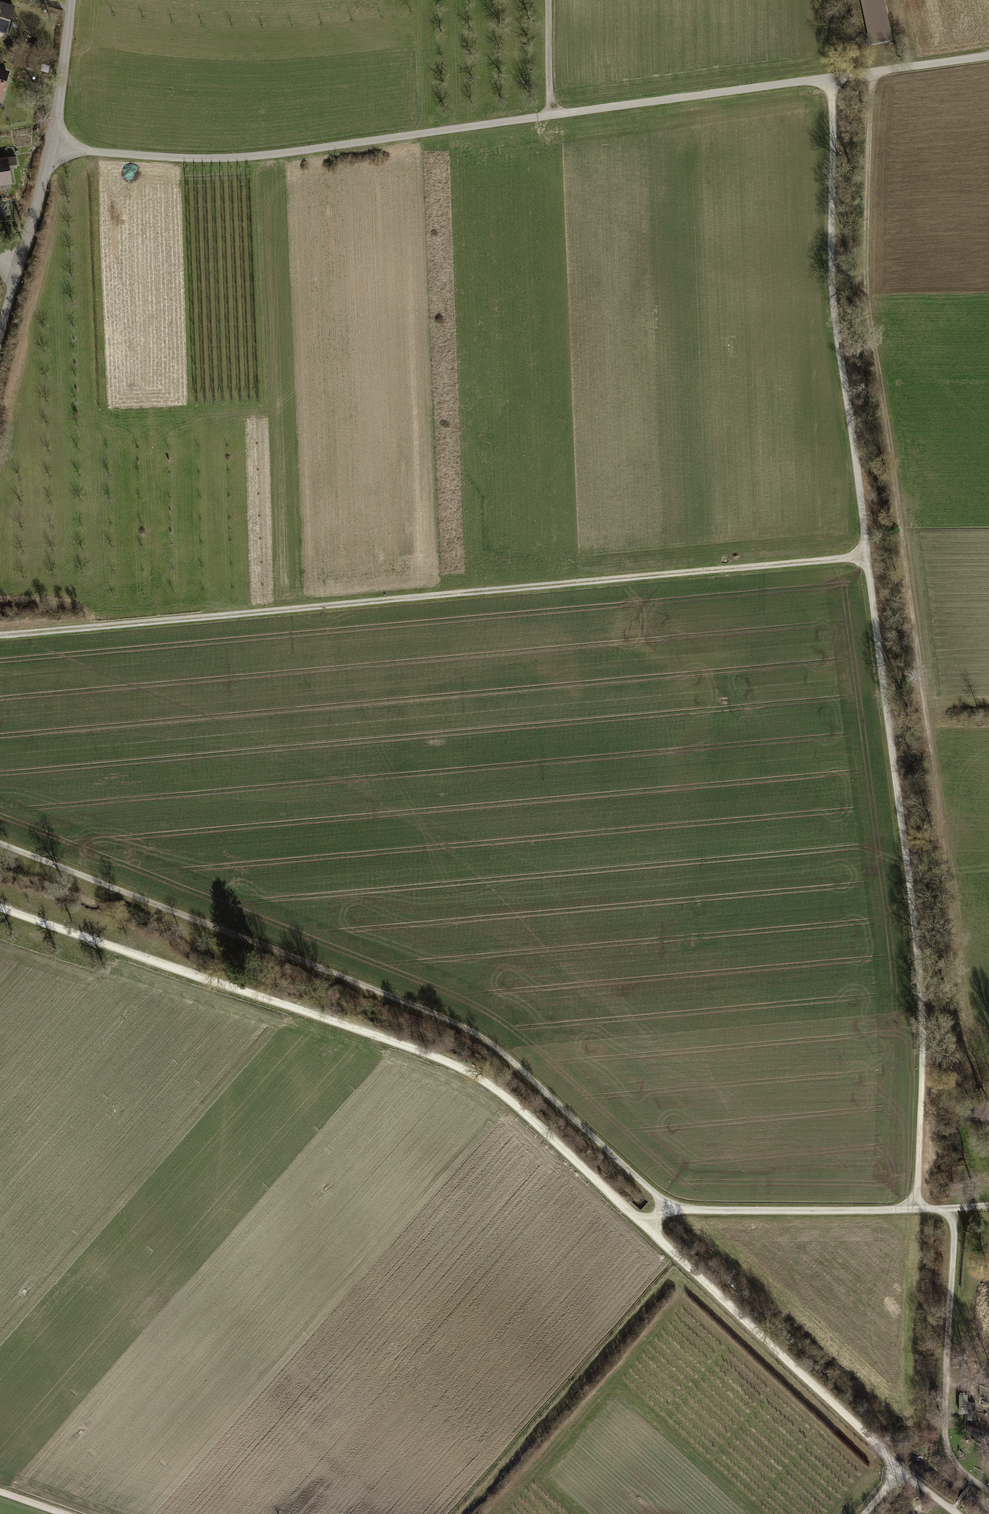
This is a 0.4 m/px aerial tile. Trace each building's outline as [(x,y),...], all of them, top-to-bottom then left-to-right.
[(884,0),(861,0),(871,45),(893,40),(884,0)] [(0,1),(0,33),(6,35),(16,6),(0,1)] [(9,71),(0,68),(0,99),(9,71)] [(7,155),(0,156),(0,185),(11,183),(9,166),(17,164),(15,156),(7,157),(7,155)]
